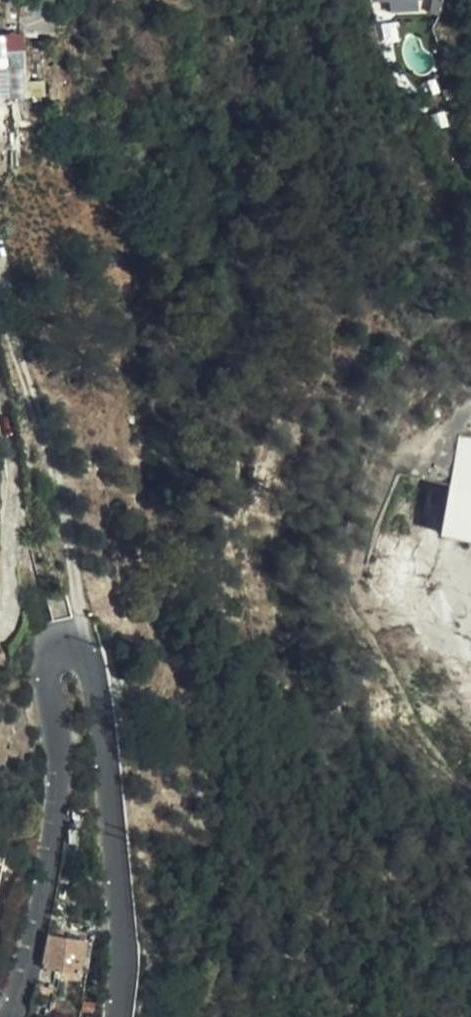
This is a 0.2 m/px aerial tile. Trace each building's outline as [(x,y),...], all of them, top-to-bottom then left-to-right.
[(57,0),(19,0),(21,29),(59,26),(57,0)] [(419,386),(406,477),(453,485),(446,534),(470,538),(470,394),(419,386)] [(47,593),(51,622),(72,615),(65,588),(47,593)] [(38,964),(33,983),(52,985),(55,968),(77,971),(82,938),(48,933),(43,961),(44,962),(44,965),(38,964)]
